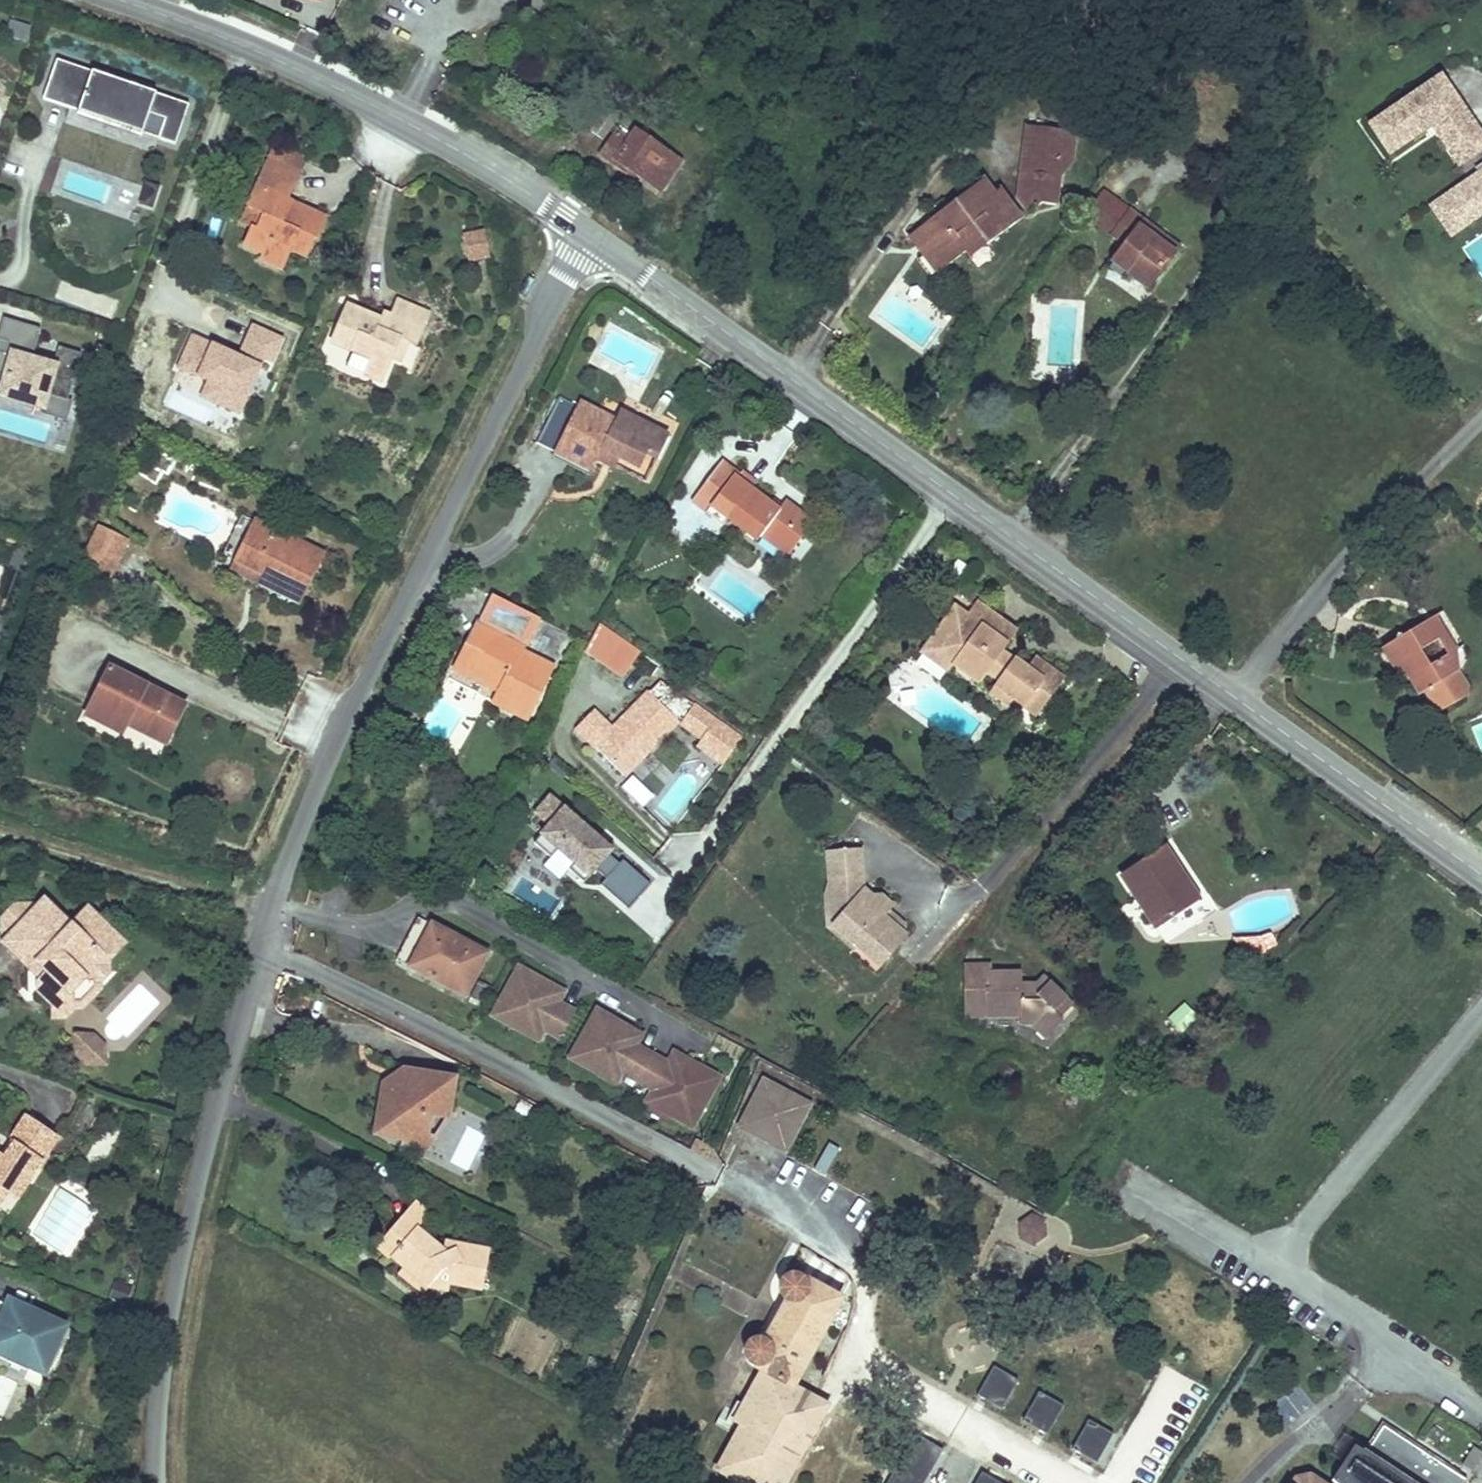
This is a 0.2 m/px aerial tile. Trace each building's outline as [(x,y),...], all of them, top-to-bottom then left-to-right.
[(6,35),(25,41),(30,27),(10,21),(6,35)] [(43,100),(71,109),(74,99),(82,102),(78,112),(142,134),(149,114),(165,119),(158,139),(175,145),(189,104),(139,87),(136,96),(89,80),(92,71),(57,59),(43,100)] [(139,87),(92,71),(89,80),(136,96),(139,87)] [(1390,152),(1431,124),(1459,165),(1481,149),(1481,138),(1440,77),(1370,125),(1390,152)] [(71,109),(78,112),(82,102),(74,99),(71,109)] [(590,131),(603,140),(617,119),(604,110),(590,131)] [(142,134),(158,139),(165,119),(149,114),(142,134)] [(693,130),(704,136),(709,127),(699,121),(693,130)] [(1028,126),(1018,208),(1030,212),(1041,203),(1055,205),(1060,160),(1064,131),(1028,126)] [(637,175),(660,191),(680,161),(635,131),(628,142),(615,133),(601,155),(629,173),(630,171),(637,175)] [(1064,131),(1060,160),(1070,162),(1074,132),(1064,131)] [(273,152),(269,160),(298,173),(304,158),(276,146),(273,152)] [(1470,181),(1481,172),(1481,149),(1459,165),(1470,181)] [(269,160),(261,178),(290,191),(298,173),(269,160)] [(1432,207),(1451,234),(1481,213),(1481,172),(1470,181),(1432,207)] [(261,178),(255,192),(262,195),(265,187),(282,195),(277,207),(285,211),(289,201),(290,191),(261,178)] [(918,229),(946,267),(966,251),(982,239),(987,245),(1021,219),(999,190),(993,194),(982,180),(954,202),(957,205),(942,217),(939,213),(918,229)] [(144,181),(140,205),(154,207),(158,184),(144,181)] [(326,218),(289,201),(285,211),(277,207),(282,195),(265,187),(262,195),(255,192),(247,208),(264,216),(258,229),(253,227),(245,245),(264,254),(269,244),(275,242),(290,249),(304,256),(313,238),(316,239),(326,218)] [(1127,273),(1149,289),(1175,254),(1137,227),(1142,221),(1103,192),(1085,217),(1123,244),(1111,261),(1127,273)] [(939,213),(942,217),(957,205),(954,202),(939,213)] [(264,216),(247,208),(241,222),(253,227),(258,229),(264,216)] [(1137,227),(1175,254),(1179,248),(1142,221),(1137,227)] [(910,236),(938,273),(946,267),(918,229),(910,236)] [(490,257),(484,232),(463,236),(468,261),(490,257)] [(966,251),(971,257),(987,245),(982,239),(966,251)] [(269,244),(264,254),(262,260),(281,269),(290,249),(275,242),(269,244)] [(1106,267),(1122,279),(1127,273),(1111,261),(1106,267)] [(398,300),(392,317),(421,329),(428,313),(398,300)] [(401,360),(408,343),(398,340),(403,329),(380,320),(347,306),(332,343),(353,352),(346,367),(381,381),(391,357),(401,360)] [(398,340),(408,343),(414,346),(421,329),(392,317),(382,313),(380,320),(403,329),(398,340)] [(0,330),(0,394),(42,406),(43,407),(46,395),(67,401),(67,400),(81,354),(58,347),(53,367),(31,361),(40,329),(4,318),(0,330)] [(198,397),(243,415),(265,358),(275,361),(285,335),(251,322),(240,350),(189,330),(175,367),(205,379),(198,397)] [(43,407),(42,406),(39,414),(66,421),(72,401),(67,400),(67,401),(46,395),(43,407)] [(559,397),(536,443),(591,471),(597,459),(602,449),(620,458),(640,468),(648,451),(658,456),(668,437),(619,412),(614,421),(610,430),(593,421),(597,413),(578,403),(577,406),(559,397)] [(593,421),(610,430),(614,421),(597,413),(593,421)] [(597,459),(615,468),(620,458),(602,449),(597,459)] [(722,461),(692,501),(723,525),(728,518),(757,540),(761,535),(789,556),(813,523),(785,501),(782,505),(778,510),(770,504),(751,490),(756,483),(741,472),(740,474),(722,461)] [(770,504),(778,510),(782,505),(773,499),(770,504)] [(235,561),(255,521),(242,515),(222,555),(235,561)] [(322,554),(255,521),(235,561),(266,576),(262,584),(299,602),(322,554)] [(99,526),(79,566),(108,581),(128,540),(99,526)] [(708,552),(714,558),(720,550),(714,545),(708,552)] [(12,550),(0,546),(0,585),(12,550)] [(266,576),(235,561),(232,569),(262,584),(266,576)] [(540,619),(492,595),(455,669),(497,690),(491,701),(526,719),(553,667),(523,653),(540,619)] [(1023,708),(1036,717),(1064,678),(1035,657),(1027,668),(1014,659),(1009,666),(998,658),(1002,651),(1017,631),(977,602),(967,615),(954,606),(942,623),(954,633),(942,649),(955,659),(951,665),(952,666),(978,685),(986,673),(997,681),(989,693),(1018,714),(1023,708)] [(1436,615),(1427,621),(1438,640),(1447,655),(1448,656),(1457,650),(1436,615)] [(1447,655),(1429,666),(1420,651),(1438,640),(1427,621),(1402,636),(1397,634),(1395,640),(1381,649),(1393,667),(1399,663),(1419,695),(1424,692),(1432,705),(1446,708),(1465,697),(1468,688),(1448,656),(1447,655)] [(942,623),(920,653),(947,673),(952,666),(951,665),(955,659),(942,649),(954,633),(942,623)] [(625,677),(641,648),(597,624),(582,653),(625,677)] [(186,705),(109,668),(86,715),(123,733),(127,725),(166,744),(186,705)] [(649,693),(655,699),(667,686),(660,681),(649,693)] [(575,729),(624,776),(679,718),(683,721),(680,724),(702,739),(697,746),(723,765),(742,738),(667,686),(655,699),(649,693),(612,730),(593,711),(575,729)] [(1446,708),(1432,705),(1438,714),(1446,708)] [(549,825),(534,843),(551,858),(558,850),(573,864),(568,869),(584,882),(595,869),(606,879),(600,885),(628,910),(650,884),(622,860),(619,864),(608,854),(612,850),(550,796),(535,813),(549,825)] [(1122,876),(1155,927),(1187,907),(1173,886),(1169,880),(1179,874),(1163,849),(1122,876)] [(827,852),(829,882),(862,880),(860,850),(827,852)] [(1173,886),(1187,907),(1201,897),(1187,877),(1173,886)] [(827,929),(853,951),(856,947),(832,925),(863,889),(862,880),(829,882),(825,895),(827,929)] [(863,889),(832,925),(856,947),(880,967),(907,936),(884,917),(889,911),(893,906),(881,896),(872,897),(863,889)] [(39,905),(8,938),(34,963),(30,969),(28,982),(38,983),(37,991),(53,1006),(54,1019),(66,1018),(74,1009),(75,997),(71,993),(84,979),(88,982),(100,982),(109,973),(108,961),(125,944),(88,908),(72,925),(44,899),(39,905)] [(15,905),(2,919),(3,943),(30,969),(34,963),(8,938),(39,905),(15,905)] [(884,917),(907,936),(906,926),(889,911),(884,917)] [(409,967),(466,996),(487,953),(455,937),(453,941),(447,938),(449,934),(431,924),(409,967)] [(963,966),(964,1018),(1019,1016),(1020,1025),(1031,1025),(1046,1039),(1063,1021),(1060,1018),(1054,1012),(1066,999),(1043,978),(1037,985),(1031,990),(1021,990),(1021,985),(1021,972),(991,973),(990,965),(963,966)] [(518,967),(491,1016),(512,1027),(516,1020),(542,1034),(544,1030),(560,1039),(574,1012),(558,1003),(561,999),(535,985),(539,978),(518,967)] [(535,985),(561,999),(565,992),(539,978),(535,985)] [(1054,1012),(1060,1018),(1072,1006),(1066,999),(1054,1012)] [(1168,1019),(1182,1033),(1196,1020),(1183,1006),(1168,1019)] [(596,1010),(569,1059),(590,1070),(594,1063),(619,1077),(621,1073),(637,1082),(652,1055),(636,1046),(638,1042),(613,1028),(617,1021),(596,1010)] [(512,1027),(538,1041),(542,1034),(516,1020),(512,1027)] [(613,1028),(638,1042),(642,1035),(617,1021),(613,1028)] [(102,1032),(74,1036),(79,1067),(107,1063),(102,1032)] [(670,1060),(696,1074),(700,1067),(674,1053),(670,1060)] [(652,1055),(637,1082),(653,1091),(651,1095),(677,1109),(673,1116),(692,1126),(719,1077),(700,1067),(696,1074),(670,1060),(668,1064),(652,1055)] [(594,1063),(590,1070),(615,1084),(619,1077),(594,1063)] [(404,1149),(423,1153),(430,1113),(447,1116),(453,1079),(420,1074),(416,1076),(413,1073),(407,1072),(402,1076),(400,1087),(384,1085),(381,1105),(387,1106),(384,1129),(407,1132),(404,1149)] [(743,1126),(784,1148),(805,1107),(764,1085),(743,1126)] [(647,1102),(673,1116),(677,1109),(651,1095),(647,1102)] [(430,1113),(423,1153),(447,1116),(430,1113)] [(26,1116),(10,1140),(14,1143),(5,1158),(1,1155),(0,1154),(0,1202),(6,1193),(21,1170),(31,1177),(58,1136),(26,1116)] [(92,1164),(129,1161),(126,1132),(89,1136),(92,1164)] [(14,1143),(10,1140),(1,1155),(5,1158),(14,1143)] [(31,1177),(21,1170),(6,1193),(16,1200),(31,1177)] [(377,1248),(389,1259),(393,1255),(416,1228),(428,1214),(416,1203),(377,1248)] [(1023,1238),(1034,1243),(1045,1236),(1043,1223),(1032,1217),(1022,1225),(1023,1238)] [(393,1255),(405,1265),(403,1268),(428,1288),(432,1283),(448,1287),(449,1284),(482,1290),(489,1250),(453,1243),(452,1249),(447,1248),(444,1252),(443,1251),(416,1228),(393,1255)] [(445,1242),(443,1251),(444,1252),(447,1248),(452,1249),(453,1243),(445,1242)] [(398,1273),(424,1294),(428,1288),(403,1268),(398,1273)] [(740,1482),(785,1482),(827,1406),(793,1388),(841,1299),(795,1275),(787,1276),(781,1281),(779,1286),(780,1293),(781,1295),(782,1297),(784,1299),(786,1300),(764,1341),(761,1340),(758,1339),(754,1340),(748,1344),(745,1348),(744,1352),(746,1360),(747,1362),(749,1364),(751,1365),(762,1371),(748,1397),(735,1421),(742,1425),(717,1471),(740,1482)] [(428,1288),(447,1292),(448,1287),(432,1283),(428,1288)] [(761,1340),(764,1341),(786,1300),(784,1299),(782,1297),(781,1295),(780,1293),(754,1340),(758,1339),(761,1340)] [(0,1303),(0,1355),(29,1368),(35,1357),(50,1363),(67,1325),(9,1301),(6,1306),(0,1303)] [(1066,1319),(1080,1322),(1083,1309),(1069,1306),(1066,1319)] [(35,1357),(29,1368),(45,1375),(50,1363),(35,1357)] [(730,1388),(748,1397),(762,1371),(751,1365),(749,1364),(747,1362),(746,1360),(730,1388)] [(1467,1480),(1383,1425),(1364,1454),(1354,1447),(1331,1481),(1334,1482),(1465,1482),(1467,1480)] [(1472,1472),(1481,1456),(1481,1453),(1474,1447),(1462,1466),(1472,1472)] [(981,1473),(976,1482),(1000,1482),(981,1473)]
